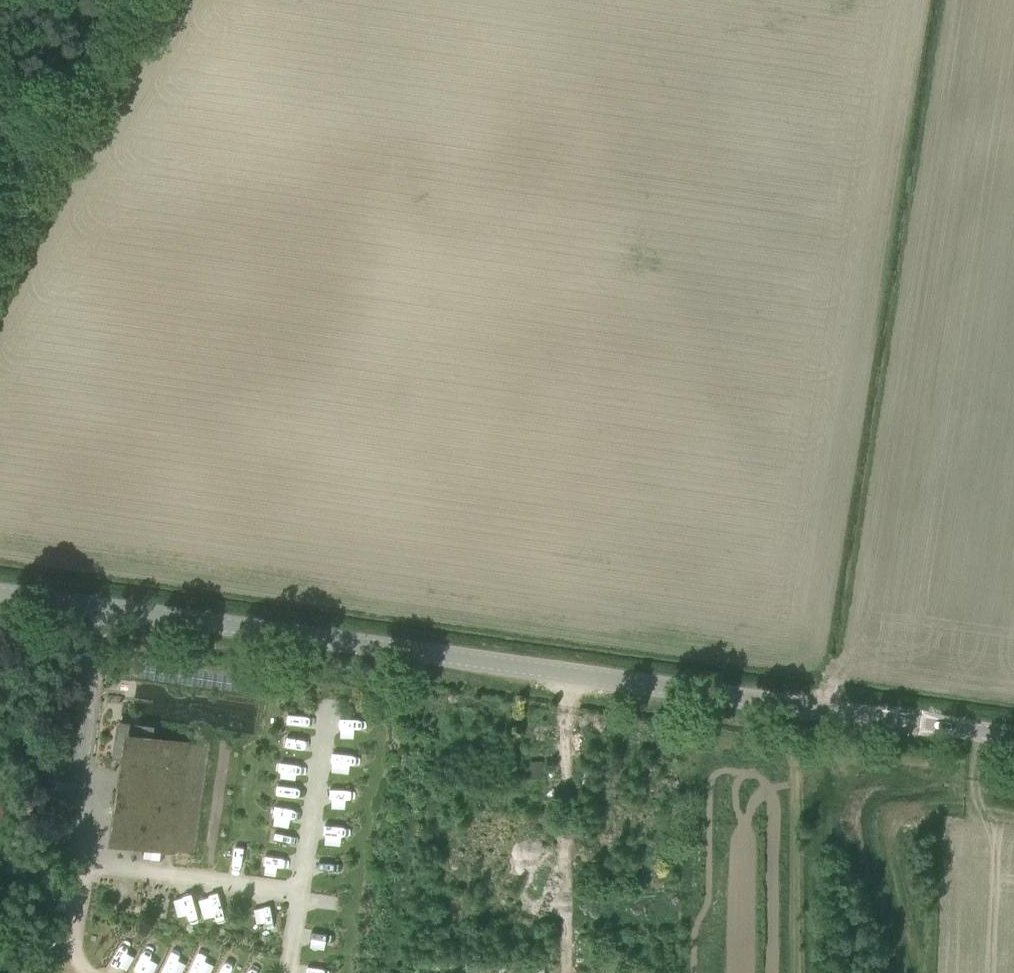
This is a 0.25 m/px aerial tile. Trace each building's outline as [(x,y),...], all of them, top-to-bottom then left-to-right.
[(126,758),(115,841),(145,845),(144,858),(159,860),(161,847),(175,849),(189,747),(149,742),(151,729),(119,724),(115,756),(126,758)] [(530,762),(529,776),(541,776),(541,762),(530,762)]
